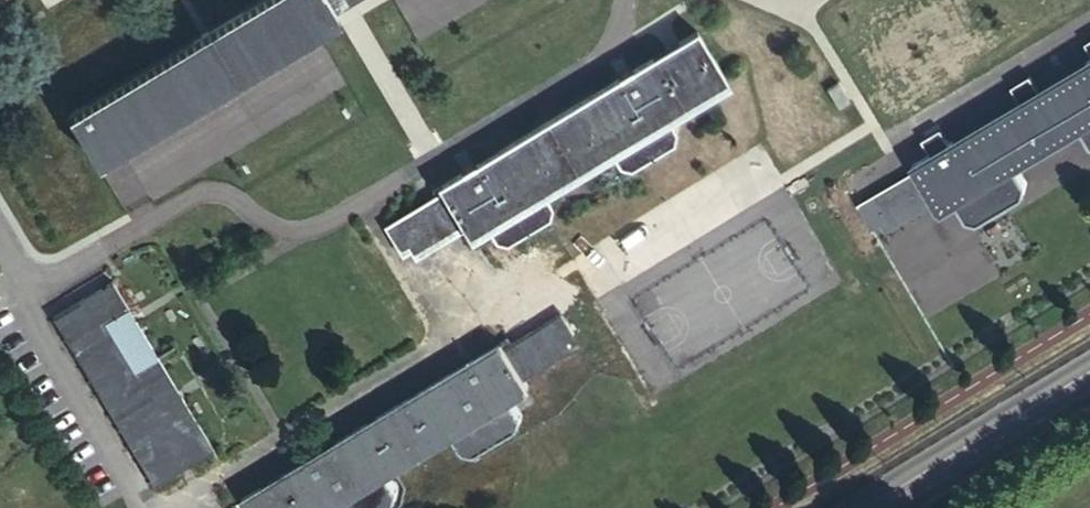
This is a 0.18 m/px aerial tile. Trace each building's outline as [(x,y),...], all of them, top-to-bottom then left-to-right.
[(65,119),(88,157),(327,10),(330,16),(357,0),(258,0),(65,119)] [(407,26),(435,32),(484,2),(484,0),(391,0),(407,26)] [(667,109),(728,72),(701,26),(443,182),(446,189),(391,223),(407,251),(463,216),(470,229),(489,218),(546,183),(610,144),(667,109)] [(919,165),(923,173),(866,206),(885,238),(942,202),(948,211),(965,201),(1024,165),(1089,124),(1089,60),(919,165)] [(679,127),(667,109),(610,144),(621,162),(633,165),(676,139),(679,127)] [(1036,183),(1024,165),(965,201),(977,219),(988,222),(1033,195),(1036,183)] [(558,201),(546,183),(489,218),(500,236),(512,239),(555,212),(558,201)] [(164,364),(125,298),(69,334),(162,482),(218,448),(164,364)] [(258,507),(324,507),(335,501),(394,465),(453,428),(512,392),(529,381),(525,373),(582,341),(564,311),(508,345),(504,338),(248,493),(258,507)] [(523,411),(512,392),(453,428),(465,447),(476,450),(521,422),(523,411)] [(394,465),(335,501),(339,507),(382,507),(403,495),(405,484),(394,465)]
